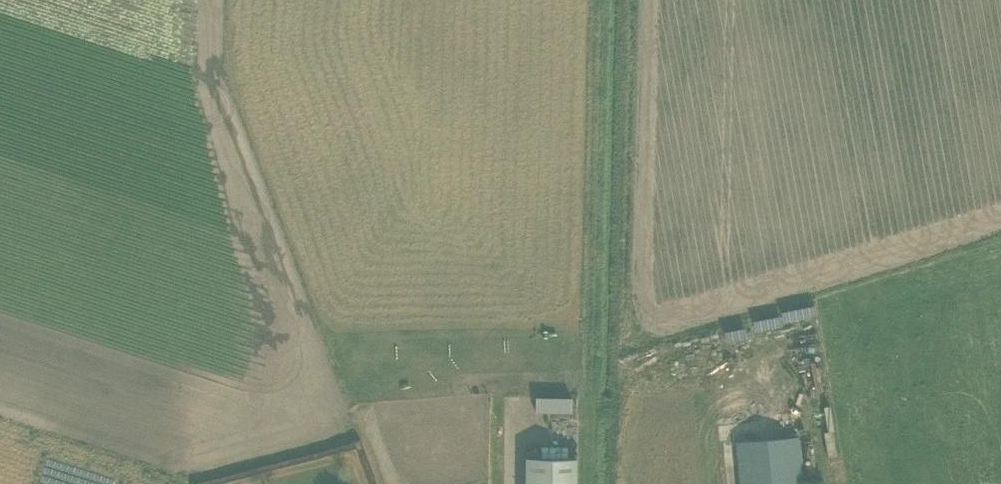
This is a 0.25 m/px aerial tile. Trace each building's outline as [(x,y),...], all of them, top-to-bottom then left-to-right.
[(538,395),(538,409),(575,410),(575,395),(538,395)] [(797,436),(738,442),(741,483),(801,483),(797,436)] [(525,483),(576,483),(577,457),(525,456),(525,483)]
